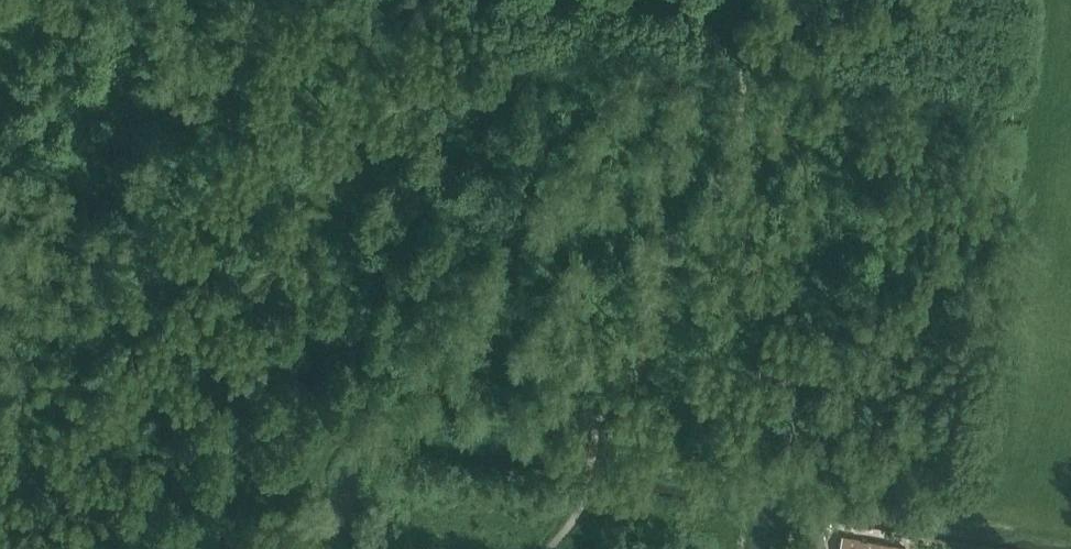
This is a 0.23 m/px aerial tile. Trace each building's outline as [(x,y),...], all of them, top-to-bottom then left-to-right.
[(844,539),(842,548),(907,548),(859,541),(844,539)]
